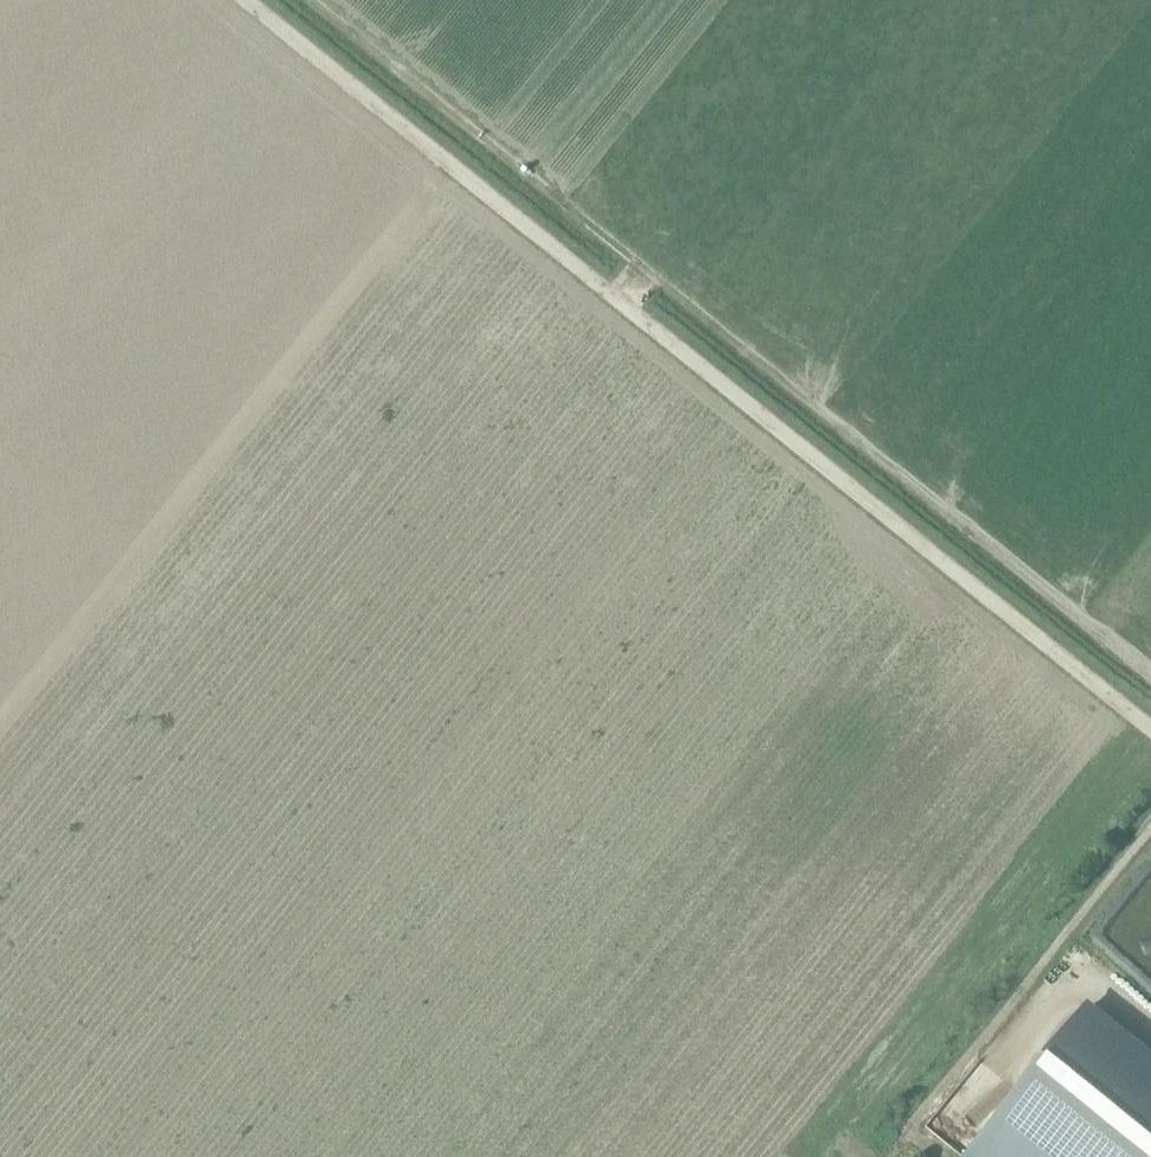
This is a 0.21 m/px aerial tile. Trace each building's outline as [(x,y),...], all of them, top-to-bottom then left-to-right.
[(1083,1011),(966,1156),(1150,1156),(1150,1066),(1083,1011)]
